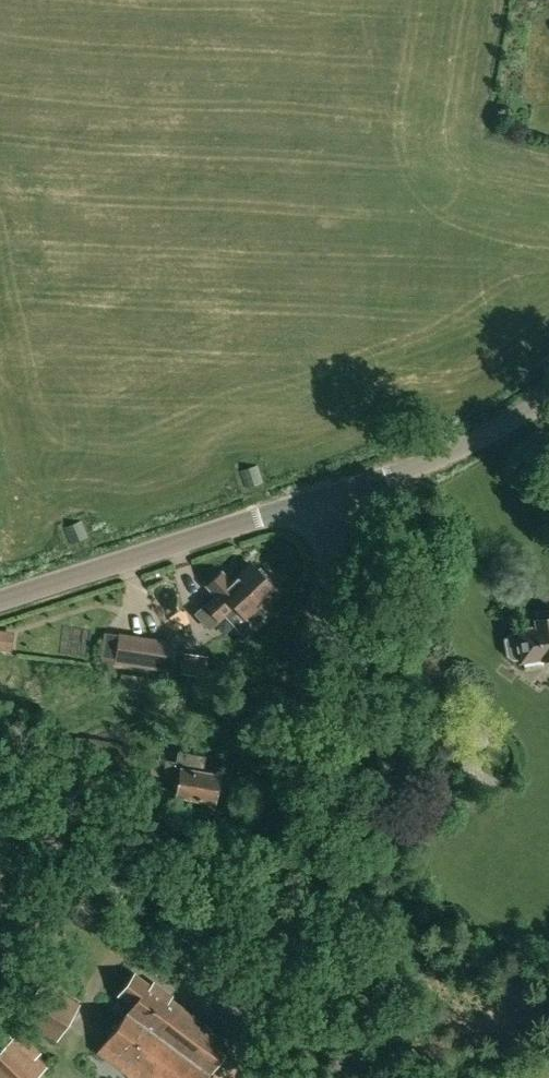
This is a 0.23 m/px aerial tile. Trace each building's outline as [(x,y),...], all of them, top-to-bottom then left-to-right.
[(258,467),(239,470),(242,488),(262,485),(258,467)] [(82,520),(64,527),(71,544),(89,537),(82,520)] [(232,581),(222,569),(204,585),(214,597),(195,614),(207,628),(235,602),(256,626),(271,613),(261,602),(274,590),(268,584),(271,581),(260,568),(257,571),(251,564),(232,581)] [(539,626),(517,629),(517,632),(512,633),(507,640),(510,654),(516,658),(523,657),(523,661),(548,657),(548,617),(538,619),(539,626)] [(175,642),(119,634),(115,659),(171,667),(175,642)] [(208,656),(184,653),(182,674),(205,677),(208,656)] [(120,675),(118,689),(142,692),(143,678),(120,675)] [(177,762),(153,758),(150,773),(165,776),(182,779),(179,795),(214,801),(219,774),(203,771),(205,756),(178,752),(177,762)] [(135,975),(120,994),(133,1003),(98,1051),(135,1077),(206,1077),(231,1045),(135,975)] [(42,980),(20,1018),(57,1041),(81,1003),(42,980)] [(41,1053),(19,1032),(0,1051),(0,1077),(36,1077),(48,1066),(38,1056),(41,1053)]
